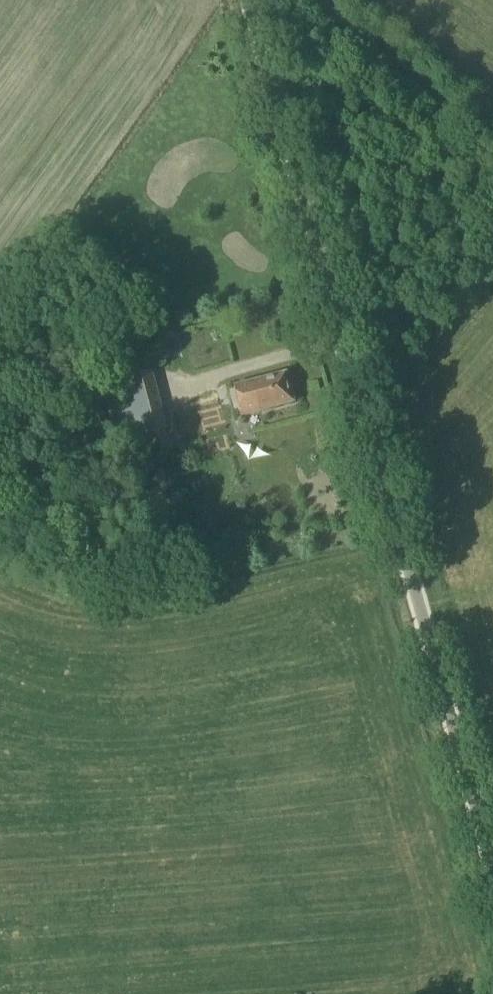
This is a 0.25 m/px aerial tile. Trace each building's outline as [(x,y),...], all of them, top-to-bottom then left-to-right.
[(251,312),(244,314),(246,320),(253,318),(251,312)] [(240,403),(243,415),(293,402),(286,375),(240,387),(244,402),(240,403)] [(224,390),(197,395),(204,437),(231,432),(224,390)] [(176,427),(179,447),(201,443),(198,424),(176,427)]
